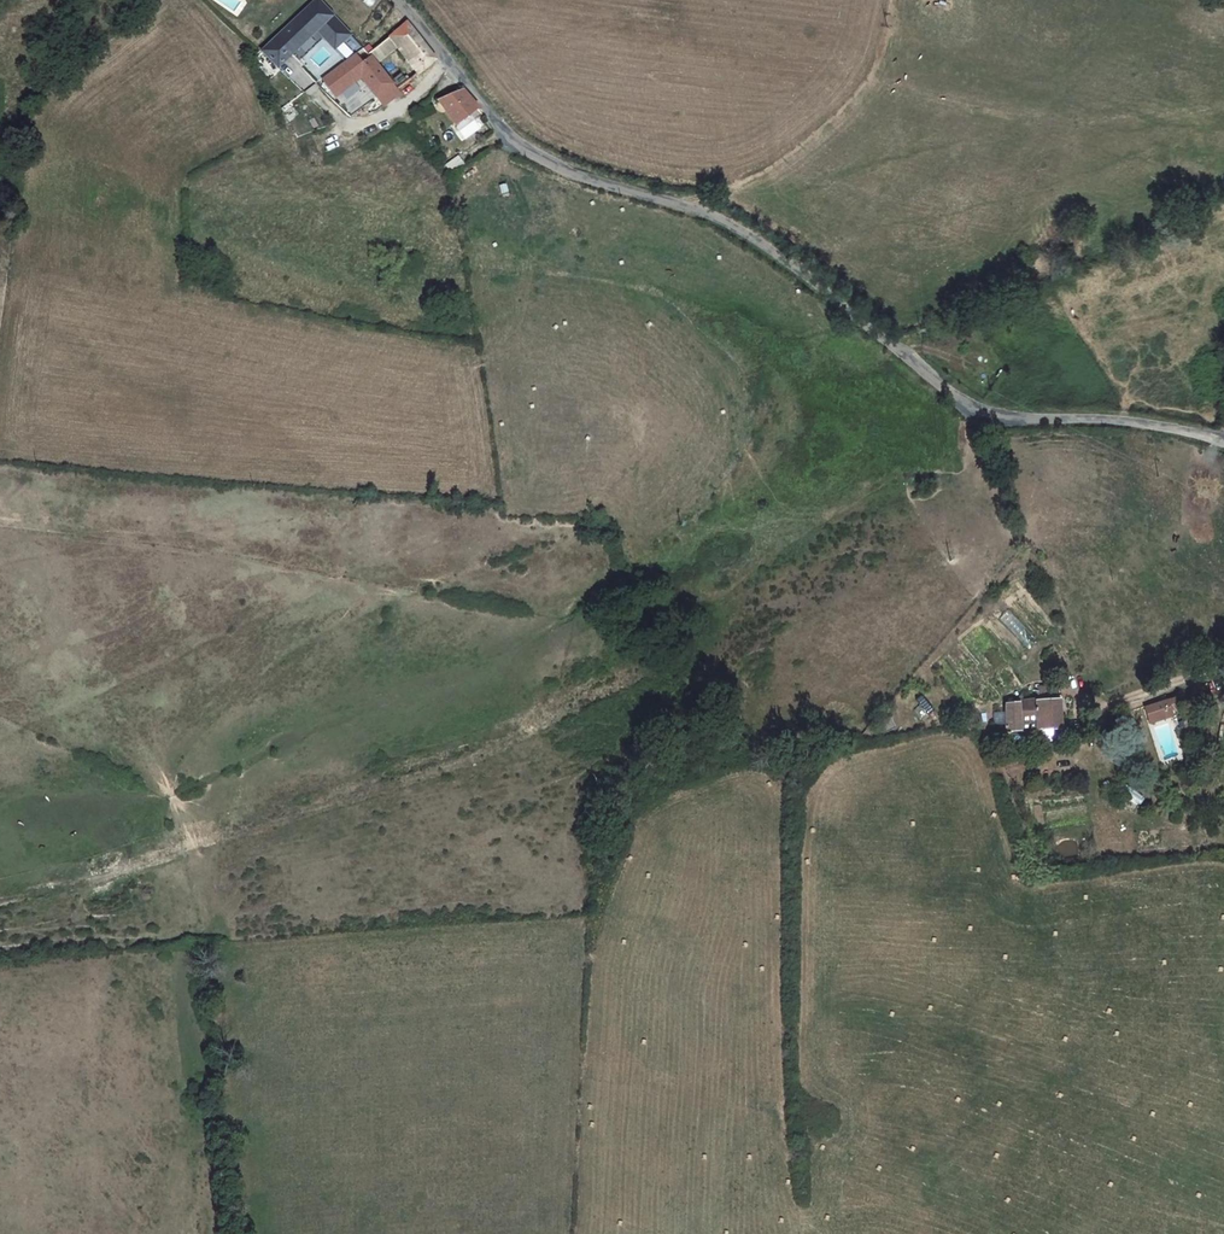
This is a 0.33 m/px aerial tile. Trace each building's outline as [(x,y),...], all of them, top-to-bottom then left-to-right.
[(319,19),(327,11),(319,2),(310,10),(319,19)] [(280,72),(319,35),(337,54),(353,38),(327,11),(319,19),(310,10),(263,55),(280,72)] [(411,31),(406,24),(390,37),(396,46),(401,42),(407,51),(403,56),(419,77),(420,76),(436,63),(429,54),(419,42),(411,31)] [(390,37),(368,56),(372,61),(374,64),(396,46),(390,37)] [(356,73),(362,68),(355,58),(323,82),(325,85),(323,86),(329,94),(331,93),(335,99),(362,80),(356,73)] [(388,83),(374,64),(372,61),(362,68),(356,73),(362,80),(383,109),(399,97),(396,94),(388,83)] [(396,94),(409,85),(401,75),(388,83),(396,94)] [(442,100),(453,126),(477,109),(463,92),(442,100)] [(971,353),(979,350),(975,340),(975,337),(974,334),(971,331),(967,332),(964,335),(964,339),(965,342),(967,343),(971,353)] [(971,374),(961,350),(950,354),(960,379),(971,374)] [(1038,686),(1039,699),(1059,698),(1058,685),(1038,686)] [(1038,701),(1020,702),(1011,703),(1005,704),(1006,732),(1019,732),(1059,730),(1059,699),(1038,701)] [(1173,700),(1144,710),(1148,720),(1170,714),(1169,712),(1176,709),(1173,700)] [(1170,714),(1148,720),(1149,724),(1171,717),(1170,714)]
